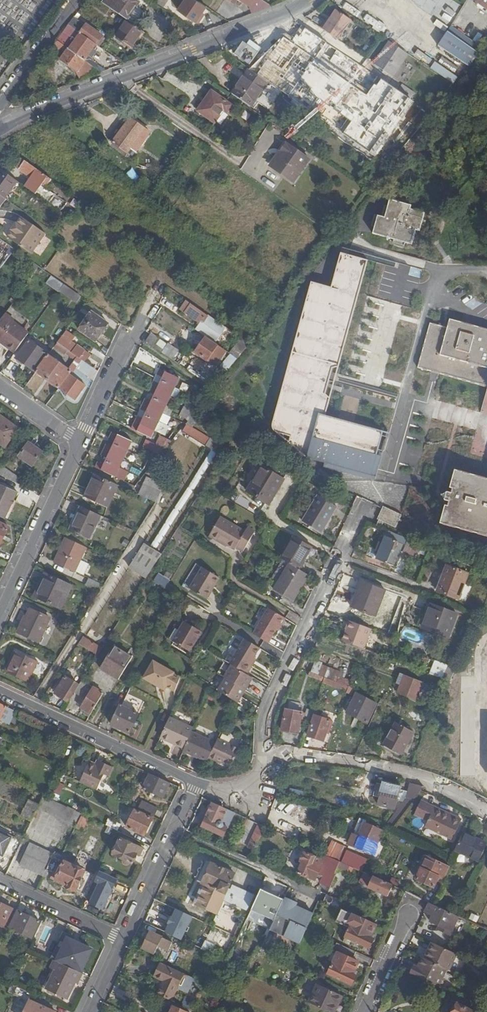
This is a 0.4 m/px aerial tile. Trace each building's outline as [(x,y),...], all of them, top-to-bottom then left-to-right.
[(102,3),(127,21),(140,2),(136,0),(105,0),(102,3)] [(196,0),(185,0),(178,11),(197,23),(207,7),(196,0)] [(266,2),(263,0),(252,0),(251,2),(261,9),(266,2)] [(442,6),(456,11),(459,5),(444,0),(442,6)] [(476,3),(486,11),(486,0),(478,0),(476,3)] [(328,22),(327,20),(322,27),(338,39),(352,20),(336,10),(331,17),(328,22)] [(367,12),(362,17),(378,33),(383,28),(367,12)] [(86,26),(74,18),(57,41),(69,49),(85,60),(89,63),(92,59),(88,56),(89,54),(91,56),(103,39),(101,37),(102,36),(87,25),(86,26)] [(143,32),(127,21),(117,35),(133,46),(143,32)] [(466,64),(478,45),(448,25),(436,44),(466,64)] [(285,36),(275,56),(320,80),(331,59),(285,36)] [(69,49),(57,41),(52,49),(63,56),(69,49)] [(408,54),(390,42),(389,41),(374,65),(392,77),(408,54)] [(85,60),(69,49),(63,56),(61,59),(77,70),(85,60)] [(98,70),(89,63),(85,60),(77,70),(80,79),(98,70)] [(451,83),(455,76),(433,60),(428,67),(451,83)] [(251,107),(268,83),(265,81),(249,70),(232,93),(251,107)] [(231,104),(212,90),(197,110),(215,122),(223,110),(226,112),(231,104)] [(132,148),(136,151),(150,133),(131,119),(113,142),(128,153),(132,148)] [(279,161),(298,175),(309,159),(287,143),(281,152),(284,154),(279,161)] [(44,187),(50,179),(17,155),(12,164),(30,177),(32,178),(30,181),(25,187),(47,202),(54,194),(44,187)] [(293,182),(298,175),(279,161),(274,168),(293,182)] [(1,169),(0,170),(0,195),(2,196),(5,198),(17,181),(1,169)] [(410,205),(388,199),(383,217),(376,216),(371,232),(412,242),(415,229),(420,230),(424,212),(409,209),(410,205)] [(67,216),(62,213),(57,220),(62,223),(67,216)] [(48,234),(32,222),(17,243),(33,255),(48,234)] [(34,274),(39,266),(35,263),(14,249),(11,254),(29,266),(28,269),(34,274)] [(333,288),(313,283),(274,424),(274,428),(276,431),(308,458),(374,475),(384,432),(354,424),(338,420),(326,417),(331,398),(327,394),(334,368),(340,367),(369,261),(343,253),(333,288)] [(52,275),(46,282),(59,292),(60,290),(64,284),(52,275)] [(81,296),(64,284),(60,290),(77,302),(81,296)] [(392,344),(402,306),(367,297),(363,313),(382,318),(381,324),(377,323),(375,329),(386,331),(383,342),(392,344)] [(202,324),(207,315),(187,301),(181,310),(199,322),(202,324)] [(108,323),(92,312),(80,330),(95,341),(108,323)] [(15,352),(28,334),(18,326),(19,324),(5,314),(0,320),(0,341),(15,352)] [(214,343),(225,328),(207,315),(202,324),(199,322),(194,329),(207,337),(214,343)] [(468,324),(449,320),(447,328),(429,324),(417,368),(432,372),(441,374),(486,387),(486,330),(468,324)] [(58,343),(79,358),(84,350),(70,341),(74,335),(66,330),(58,343)] [(167,344),(151,332),(146,341),(162,352),(167,344)] [(216,366),(226,351),(214,343),(207,337),(196,352),(216,366)] [(241,339),(231,354),(237,359),(249,344),(241,339)] [(34,370),(46,353),(30,341),(17,358),(34,370)] [(178,351),(167,344),(162,352),(172,359),(178,351)] [(93,354),(103,361),(106,356),(94,348),(91,352),(93,354)] [(91,357),(101,365),(103,361),(93,354),(91,357)] [(49,355),(36,372),(58,388),(71,371),(49,355)] [(73,373),(76,369),(93,382),(98,372),(79,358),(71,368),(72,369),(71,371),(73,373)] [(385,369),(376,367),(373,378),(382,380),(385,369)] [(159,369),(157,373),(162,376),(159,384),(153,381),(148,392),(154,395),(151,401),(145,399),(140,409),(146,412),(143,418),(137,416),(134,421),(155,431),(159,421),(163,414),(171,396),(175,387),(179,378),(159,369)] [(84,386),(70,376),(61,389),(75,399),(84,386)] [(181,390),(175,387),(171,396),(176,399),(181,390)] [(189,417),(191,418),(196,408),(194,407),(196,402),(198,403),(202,395),(196,392),(195,392),(193,396),(191,395),(181,416),(187,419),(189,417)] [(163,414),(159,421),(167,425),(171,417),(163,414)] [(18,428),(0,415),(0,444),(4,447),(18,428)] [(180,430),(202,445),(207,437),(185,423),(180,430)] [(97,462),(95,468),(115,477),(124,459),(127,452),(132,442),(111,432),(109,437),(115,441),(112,447),(106,444),(101,455),(107,458),(104,465),(97,462)] [(166,449),(172,442),(160,436),(155,444),(146,439),(142,447),(159,455),(163,448),(166,449)] [(227,449),(210,438),(205,447),(222,458),(227,449)] [(42,452),(30,442),(20,456),(32,466),(42,452)] [(127,452),(124,459),(130,461),(133,454),(127,452)] [(107,458),(101,455),(97,462),(104,465),(107,458)] [(0,465),(0,466),(0,475),(19,484),(21,480),(0,465)] [(268,505),(283,480),(262,467),(247,492),(268,505)] [(455,470),(450,488),(452,488),(451,493),(447,492),(442,496),(445,501),(449,501),(448,506),(445,506),(445,508),(440,523),(486,536),(486,479),(455,470)] [(107,507),(118,485),(95,474),(84,496),(107,507)] [(146,478),(138,494),(155,502),(163,484),(146,478)] [(5,519),(17,493),(0,484),(0,516),(5,519)] [(335,506),(319,497),(303,523),(319,532),(335,506)] [(89,540),(100,515),(81,506),(69,532),(89,540)] [(378,520),(383,522),(395,528),(401,515),(383,507),(377,519),(378,520)] [(210,535),(227,545),(235,549),(236,548),(243,551),(255,532),(247,527),(245,532),(220,517),(210,535)] [(8,526),(0,522),(0,544),(8,526)] [(149,543),(154,547),(169,529),(164,525),(149,543)] [(398,542),(400,537),(395,534),(388,531),(385,537),(398,542)] [(226,547),(227,545),(210,535),(209,537),(226,547)] [(54,563),(67,569),(74,572),(86,546),(66,537),(54,563)] [(304,554),(309,546),(294,537),(280,559),(289,565),(298,570),(306,556),(304,554)] [(405,546),(408,540),(400,537),(398,542),(385,537),(377,559),(397,567),(405,546)] [(419,562),(424,564),(429,549),(408,540),(405,546),(412,549),(412,550),(421,555),(419,562)] [(146,578),(161,555),(143,545),(129,567),(146,578)] [(298,570),(289,565),(274,591),(292,601),(307,576),(298,570)] [(446,566),(437,590),(458,598),(467,574),(446,566)] [(218,580),(202,569),(189,590),(206,601),(218,580)] [(33,597),(59,608),(69,585),(43,574),(33,597)] [(156,574),(152,581),(163,586),(166,579),(156,574)] [(99,592),(103,585),(89,579),(85,585),(99,592)] [(361,593),(355,609),(375,616),(385,590),(361,581),(356,591),(361,593)] [(458,598),(437,590),(437,592),(458,599),(458,598)] [(356,591),(350,607),(355,609),(361,593),(356,591)] [(457,615),(430,605),(421,628),(448,638),(457,615)] [(29,608),(17,633),(39,643),(50,618),(29,608)] [(268,609),(252,635),(267,644),(275,630),(278,631),(285,619),(268,609)] [(372,629),(348,620),(341,641),(364,650),(372,629)] [(201,631),(182,621),(172,641),(189,651),(201,631)] [(95,655),(100,647),(81,635),(76,643),(95,655)] [(253,658),(259,649),(244,640),(237,650),(229,664),(231,666),(247,675),(253,664),(251,662),(253,658)] [(232,647),(224,661),(229,664),(237,650),(232,647)] [(115,648),(102,669),(118,680),(132,658),(115,648)] [(37,661),(15,651),(6,672),(27,682),(37,661)] [(184,678),(154,660),(145,676),(166,689),(167,686),(176,691),(184,678)] [(235,702),(236,703),(251,678),(247,675),(231,666),(224,678),(225,679),(218,692),(235,702)] [(308,677),(323,683),(324,679),(310,673),(308,677)] [(422,684),(404,677),(398,693),(416,700),(422,684)] [(55,694),(69,702),(79,686),(65,678),(55,694)] [(216,690),(218,692),(225,679),(224,678),(222,678),(216,690)] [(333,687),(347,691),(348,687),(335,682),(333,687)] [(84,714),(89,717),(103,694),(94,688),(81,709),(85,712),(84,714)] [(376,704),(356,693),(346,712),(366,723),(376,704)] [(9,724),(16,711),(6,706),(0,718),(0,719),(9,724)] [(139,714),(121,706),(111,725),(129,734),(139,714)] [(301,718),(302,713),(285,710),(281,730),(297,734),(299,725),(302,726),(303,718),(301,718)] [(328,734),(332,721),(314,716),(308,737),(323,741),(326,733),(328,734)] [(169,718),(160,737),(185,747),(192,732),(193,729),(169,718)] [(413,734),(395,724),(384,745),(401,754),(413,734)] [(67,742),(70,736),(59,731),(57,737),(67,742)] [(185,747),(183,751),(207,761),(209,758),(215,743),(192,732),(185,747)] [(215,743),(209,758),(217,762),(218,760),(222,762),(230,765),(238,749),(217,739),(215,743)] [(65,767),(74,749),(66,746),(57,764),(65,767)] [(89,764),(80,782),(97,790),(104,775),(109,777),(113,768),(101,762),(98,768),(89,764)] [(170,783),(149,773),(142,788),(163,798),(170,783)] [(58,783),(50,799),(57,802),(65,786),(58,783)] [(380,797),(383,785),(377,783),(374,796),(380,797)] [(424,786),(410,783),(408,791),(406,798),(386,826),(392,828),(421,791),(424,786)] [(397,795),(399,789),(383,785),(380,797),(378,805),(394,808),(397,795)] [(301,799),(303,791),(291,789),(289,796),(301,799)] [(406,798),(408,791),(399,789),(397,795),(406,798)] [(70,822),(75,811),(57,802),(50,799),(43,796),(39,805),(38,807),(70,822)] [(38,807),(39,805),(29,800),(22,816),(32,820),(38,807)] [(453,839),(462,819),(453,815),(451,818),(428,806),(429,804),(422,800),(415,814),(428,820),(426,827),(453,839)] [(137,809),(153,817),(157,810),(140,802),(137,809)] [(228,810),(213,803),(202,826),(223,836),(227,828),(223,826),(223,825),(223,824),(222,823),(221,822),(228,810)] [(75,811),(70,822),(76,825),(82,814),(75,811)] [(144,836),(152,819),(134,811),(126,827),(144,836)] [(366,820),(359,818),(353,834),(358,836),(365,822),(366,820)] [(106,826),(118,831),(120,825),(109,820),(106,826)] [(282,820),(278,833),(295,839),(299,826),(282,820)] [(348,845),(373,855),(380,840),(379,838),(381,834),(377,827),(365,822),(358,836),(353,834),(348,845)] [(264,827),(257,823),(247,846),(254,850),(264,827)] [(12,837),(0,831),(0,855),(3,856),(12,837)] [(486,842),(464,832),(455,850),(477,860),(486,842)] [(139,856),(142,849),(120,839),(113,855),(124,860),(123,862),(123,863),(126,865),(128,864),(129,862),(132,863),(135,855),(139,856)] [(20,864),(44,876),(53,856),(54,855),(30,843),(20,864)] [(321,882),(330,887),(336,874),(334,873),(338,866),(340,861),(324,854),(321,860),(304,852),(300,861),(302,862),(297,873),(315,880),(317,875),(323,877),(321,882)] [(345,863),(362,871),(366,860),(347,852),(343,862),(345,863)] [(419,872),(426,857),(423,855),(416,870),(419,872)] [(53,856),(44,876),(51,879),(52,878),(62,883),(66,885),(66,886),(76,891),(85,872),(65,863),(62,869),(58,866),(61,860),(53,856)] [(444,879),(450,867),(426,857),(419,872),(416,879),(434,887),(437,880),(439,876),(444,879)] [(235,873),(207,861),(198,881),(202,883),(193,903),(217,914),(221,904),(223,899),(247,909),(253,895),(232,886),(230,888),(228,888),(235,873)] [(103,909),(117,880),(100,872),(97,879),(103,881),(102,884),(100,883),(90,903),(103,909)] [(388,883),(365,872),(360,883),(369,887),(368,888),(387,897),(393,885),(388,883)] [(400,880),(392,877),(390,882),(398,886),(400,880)] [(202,883),(198,881),(189,901),(193,903),(202,883)] [(285,900),(260,889),(251,911),(275,921),(285,900)] [(339,910),(343,902),(327,894),(323,902),(339,910)] [(293,901),(286,897),(285,900),(275,921),(271,931),(300,944),(313,914),(292,904),(293,901)] [(15,913),(12,911),(13,909),(0,903),(0,925),(8,928),(8,927),(15,913)] [(429,903),(425,911),(433,915),(430,920),(440,925),(442,930),(447,932),(453,931),(460,917),(432,904),(429,903)] [(193,916),(176,907),(164,932),(182,940),(193,916)] [(369,936),(374,924),(342,910),(337,922),(350,927),(344,941),(350,944),(352,940),(369,948),(373,938),(369,936)] [(20,914),(15,912),(15,913),(8,927),(32,938),(40,922),(21,913),(20,914)] [(162,931),(152,926),(148,933),(150,934),(159,938),(162,931)] [(159,938),(150,934),(143,949),(155,955),(158,947),(168,951),(172,944),(159,938)] [(93,948),(66,937),(55,962),(82,974),(93,948)] [(203,940),(200,948),(211,952),(214,944),(203,940)] [(432,943),(430,942),(424,955),(426,956),(432,943)] [(352,958),(355,952),(336,943),(325,968),(329,971),(329,973),(352,984),(357,974),(356,973),(354,972),(355,970),(358,961),(352,958)] [(414,968),(410,976),(436,988),(445,970),(448,971),(456,954),(432,943),(426,956),(425,960),(422,959),(417,970),(414,968)] [(256,947),(246,970),(252,973),(263,950),(256,947)] [(78,981),(82,974),(55,962),(53,968),(57,970),(47,990),(66,999),(74,983),(76,980),(78,981)] [(164,982),(157,995),(171,1001),(184,974),(161,964),(155,978),(164,982)] [(30,1000),(33,994),(12,984),(9,992),(29,1002),(30,1000)] [(329,1011),(333,1011),(337,1005),(334,1004),(339,995),(319,986),(310,1004),(329,1011)] [(39,1004),(30,1000),(29,1002),(25,1011),(56,1011),(39,1004)]
